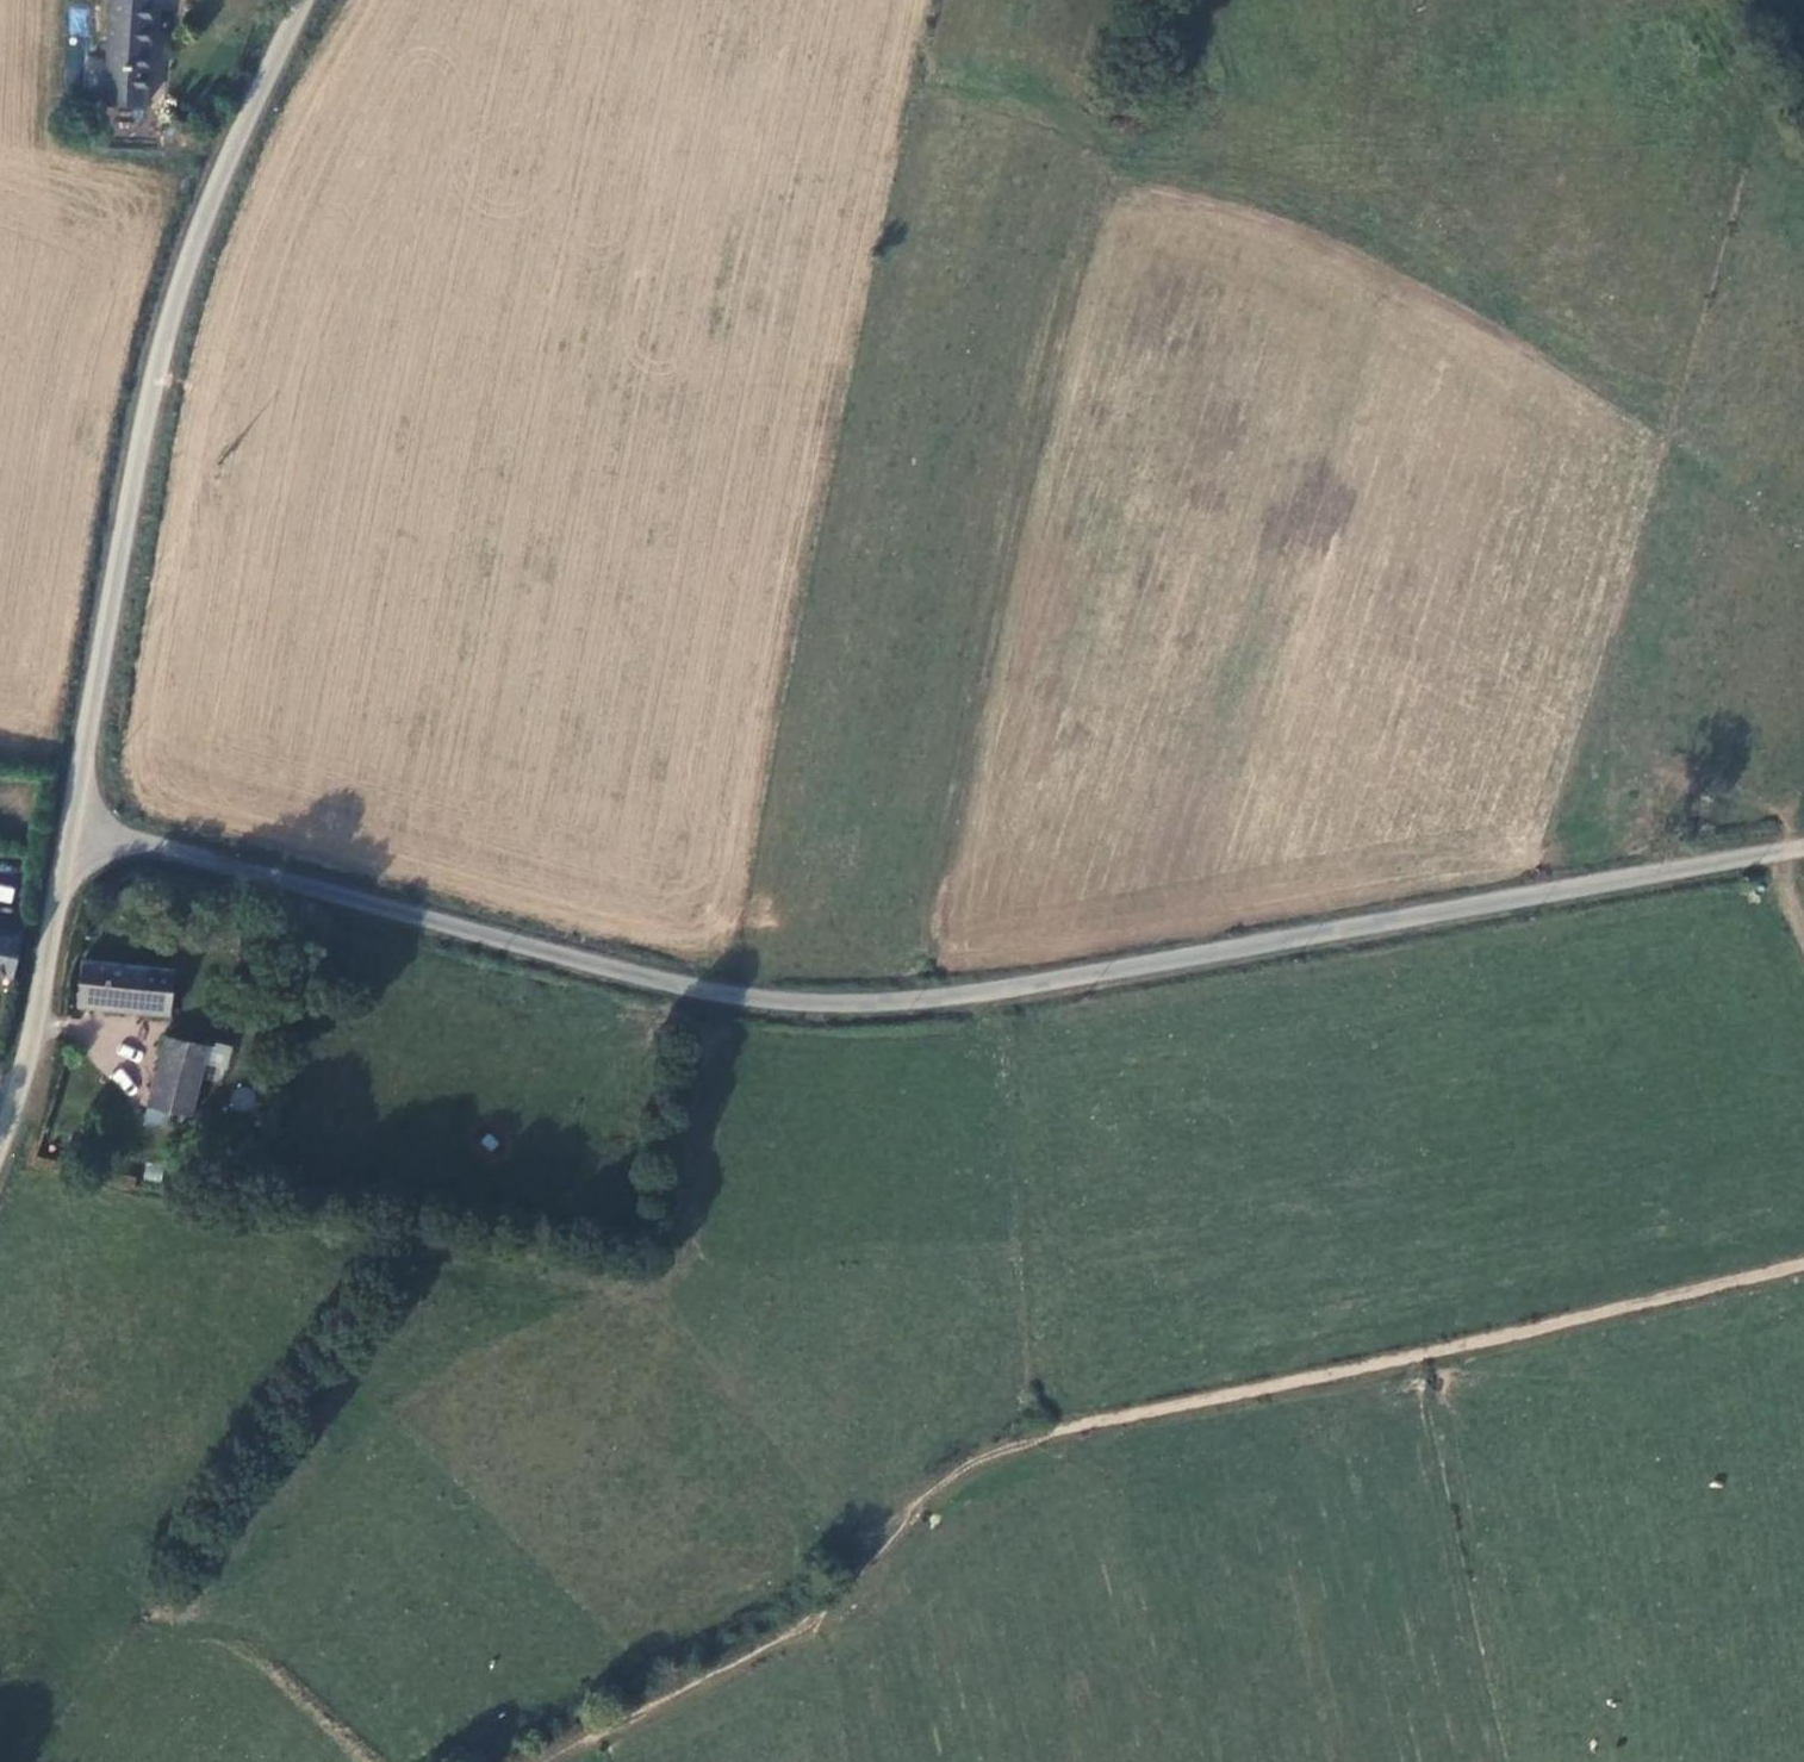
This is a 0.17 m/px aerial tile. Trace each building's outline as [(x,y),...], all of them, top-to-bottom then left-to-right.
[(154,0),(111,0),(104,103),(145,107),(154,0)] [(88,35),(88,7),(69,7),(69,34),(88,35)] [(12,904),(15,888),(0,885),(0,902),(12,904)] [(20,919),(0,914),(0,974),(8,976),(20,919)] [(170,1015),(176,972),(81,961),(74,1005),(170,1015)] [(344,999),(338,998),(335,999),(331,1004),(331,1010),(340,1016),(346,1014),(348,1009),(348,1003),(344,999)] [(169,1036),(146,1119),(166,1125),(171,1111),(189,1116),(208,1047),(169,1036)]
